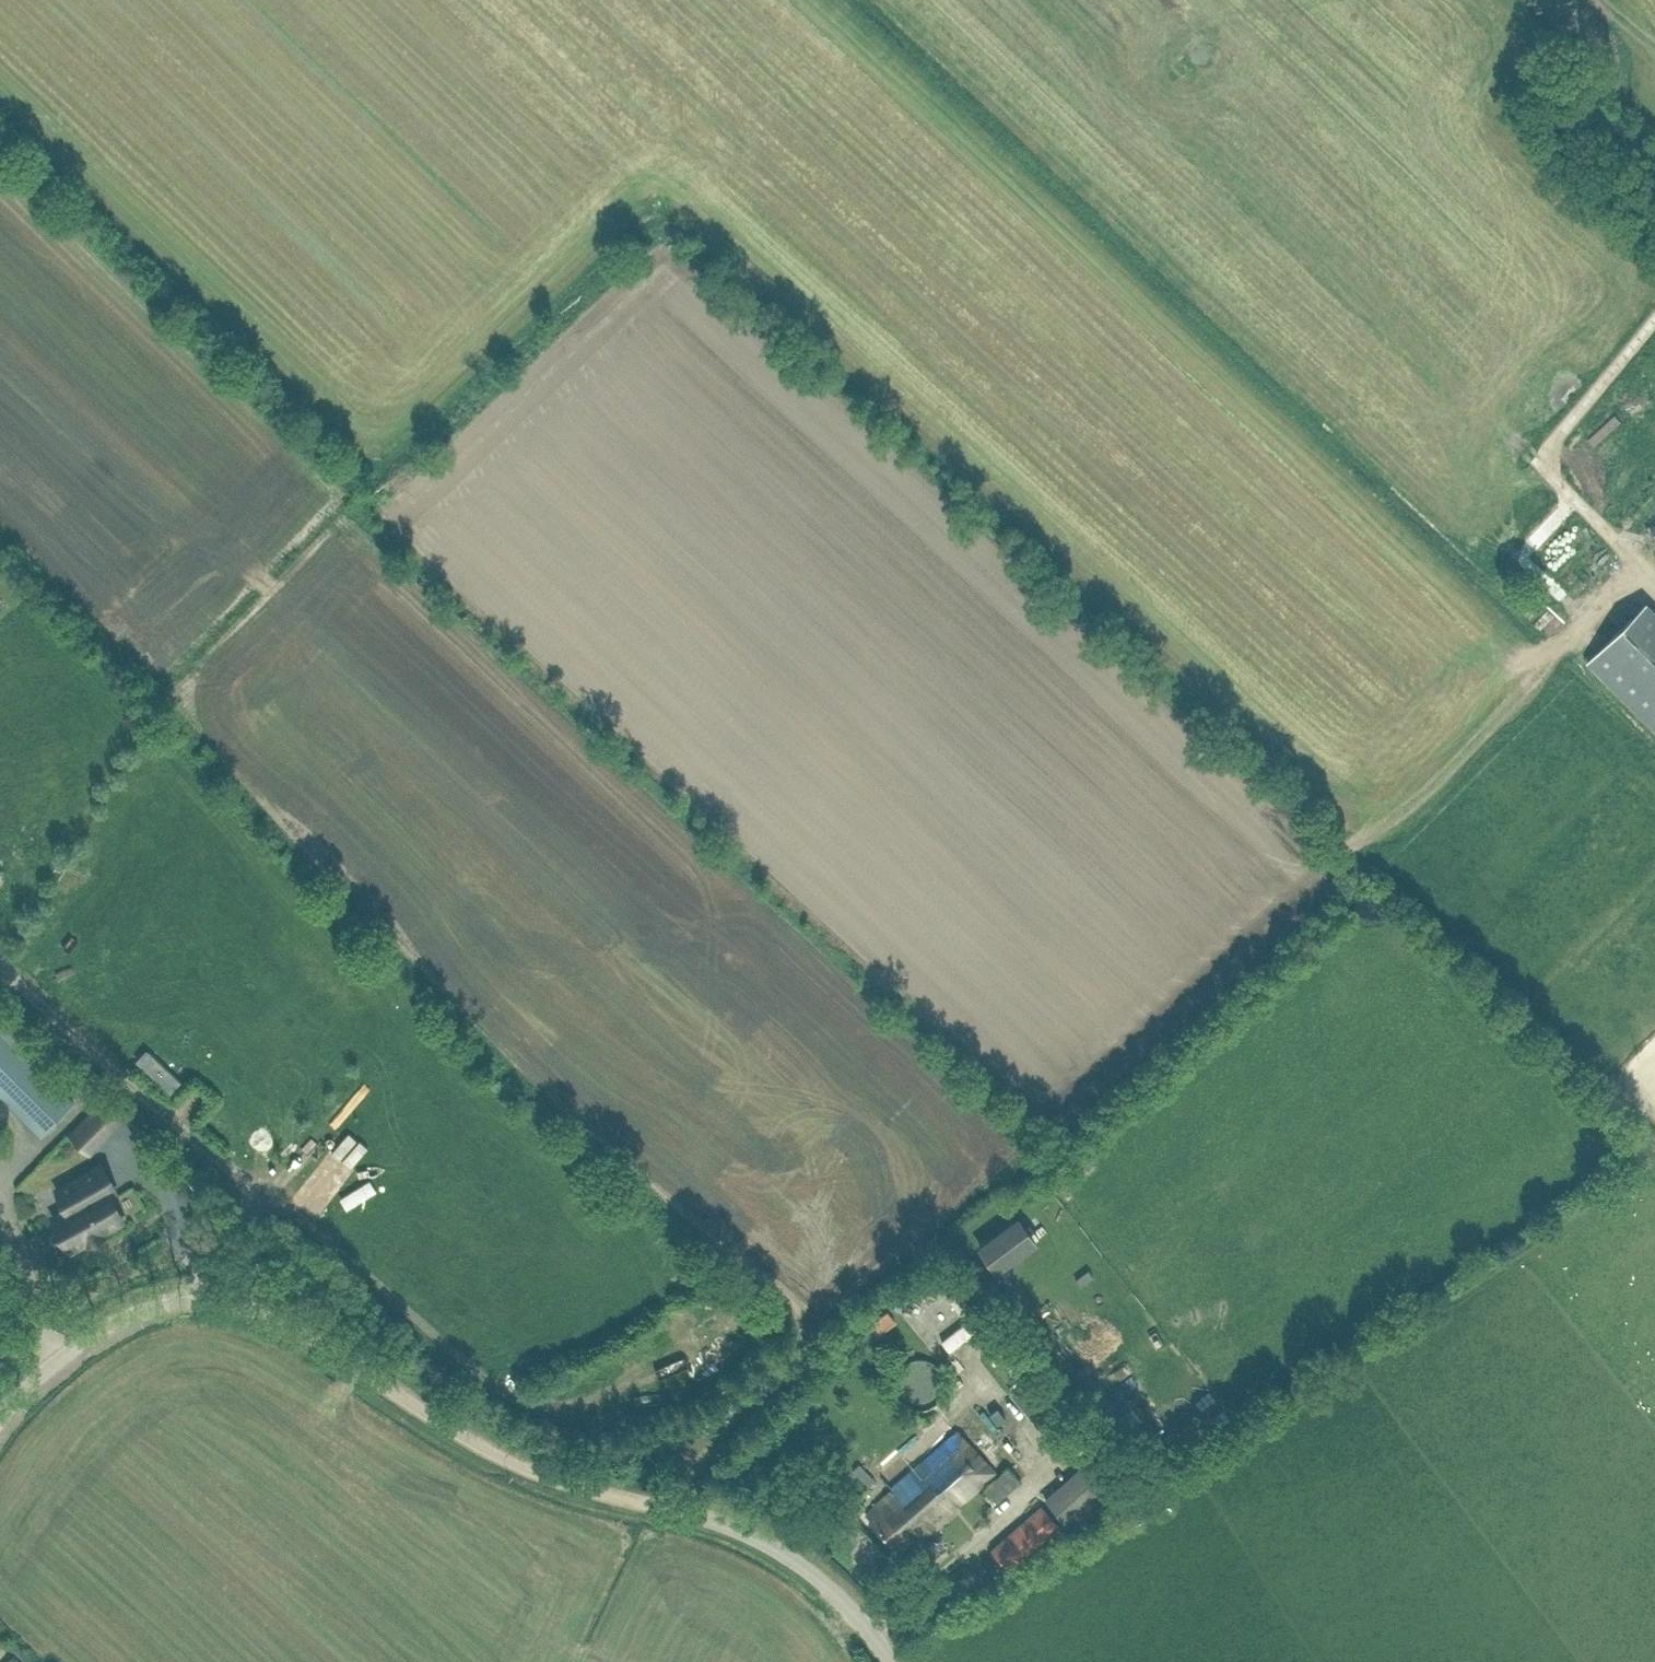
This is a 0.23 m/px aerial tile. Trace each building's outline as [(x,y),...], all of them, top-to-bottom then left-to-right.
[(1645,602),(1587,660),(1654,727),(1654,612),(1645,602)] [(41,1134),(73,1101),(71,1098),(46,1074),(0,1028),(0,1093),(41,1134)] [(135,1059),(170,1091),(180,1080),(145,1048),(135,1059)] [(315,1089),(304,1093),(314,1114),(324,1110),(315,1089)] [(101,1163),(57,1187),(68,1207),(52,1215),(73,1252),(88,1243),(91,1247),(107,1238),(103,1230),(123,1219),(108,1192),(115,1188),(101,1163)] [(995,1273),(1039,1243),(1019,1214),(976,1244),(995,1273)] [(1054,1301),(1070,1295),(1065,1281),(1049,1287),(1054,1301)] [(896,1300),(877,1312),(885,1324),(904,1311),(896,1300)] [(977,1329),(956,1343),(966,1357),(987,1343),(977,1329)] [(917,1357),(909,1359),(903,1363),(897,1370),(895,1378),(895,1386),(897,1394),(903,1401),(910,1406),(918,1407),(927,1406),(934,1402),(940,1397),(943,1389),(944,1381),(943,1373),(939,1366),(933,1361),(925,1358),(917,1357)] [(1009,1391),(1057,1448),(1080,1429),(1032,1372),(1009,1391)] [(919,1414),(897,1441),(911,1452),(933,1425),(919,1414)] [(899,1551),(928,1526),(992,1470),(956,1428),(890,1485),(893,1490),(866,1513),(899,1551)] [(1044,1496),(1074,1531),(1116,1493),(1087,1459),(1044,1496)] [(1007,1466),(984,1486),(996,1500),(1019,1480),(1007,1466)] [(1008,1568),(1059,1523),(1042,1504),(991,1548),(1008,1568)]
